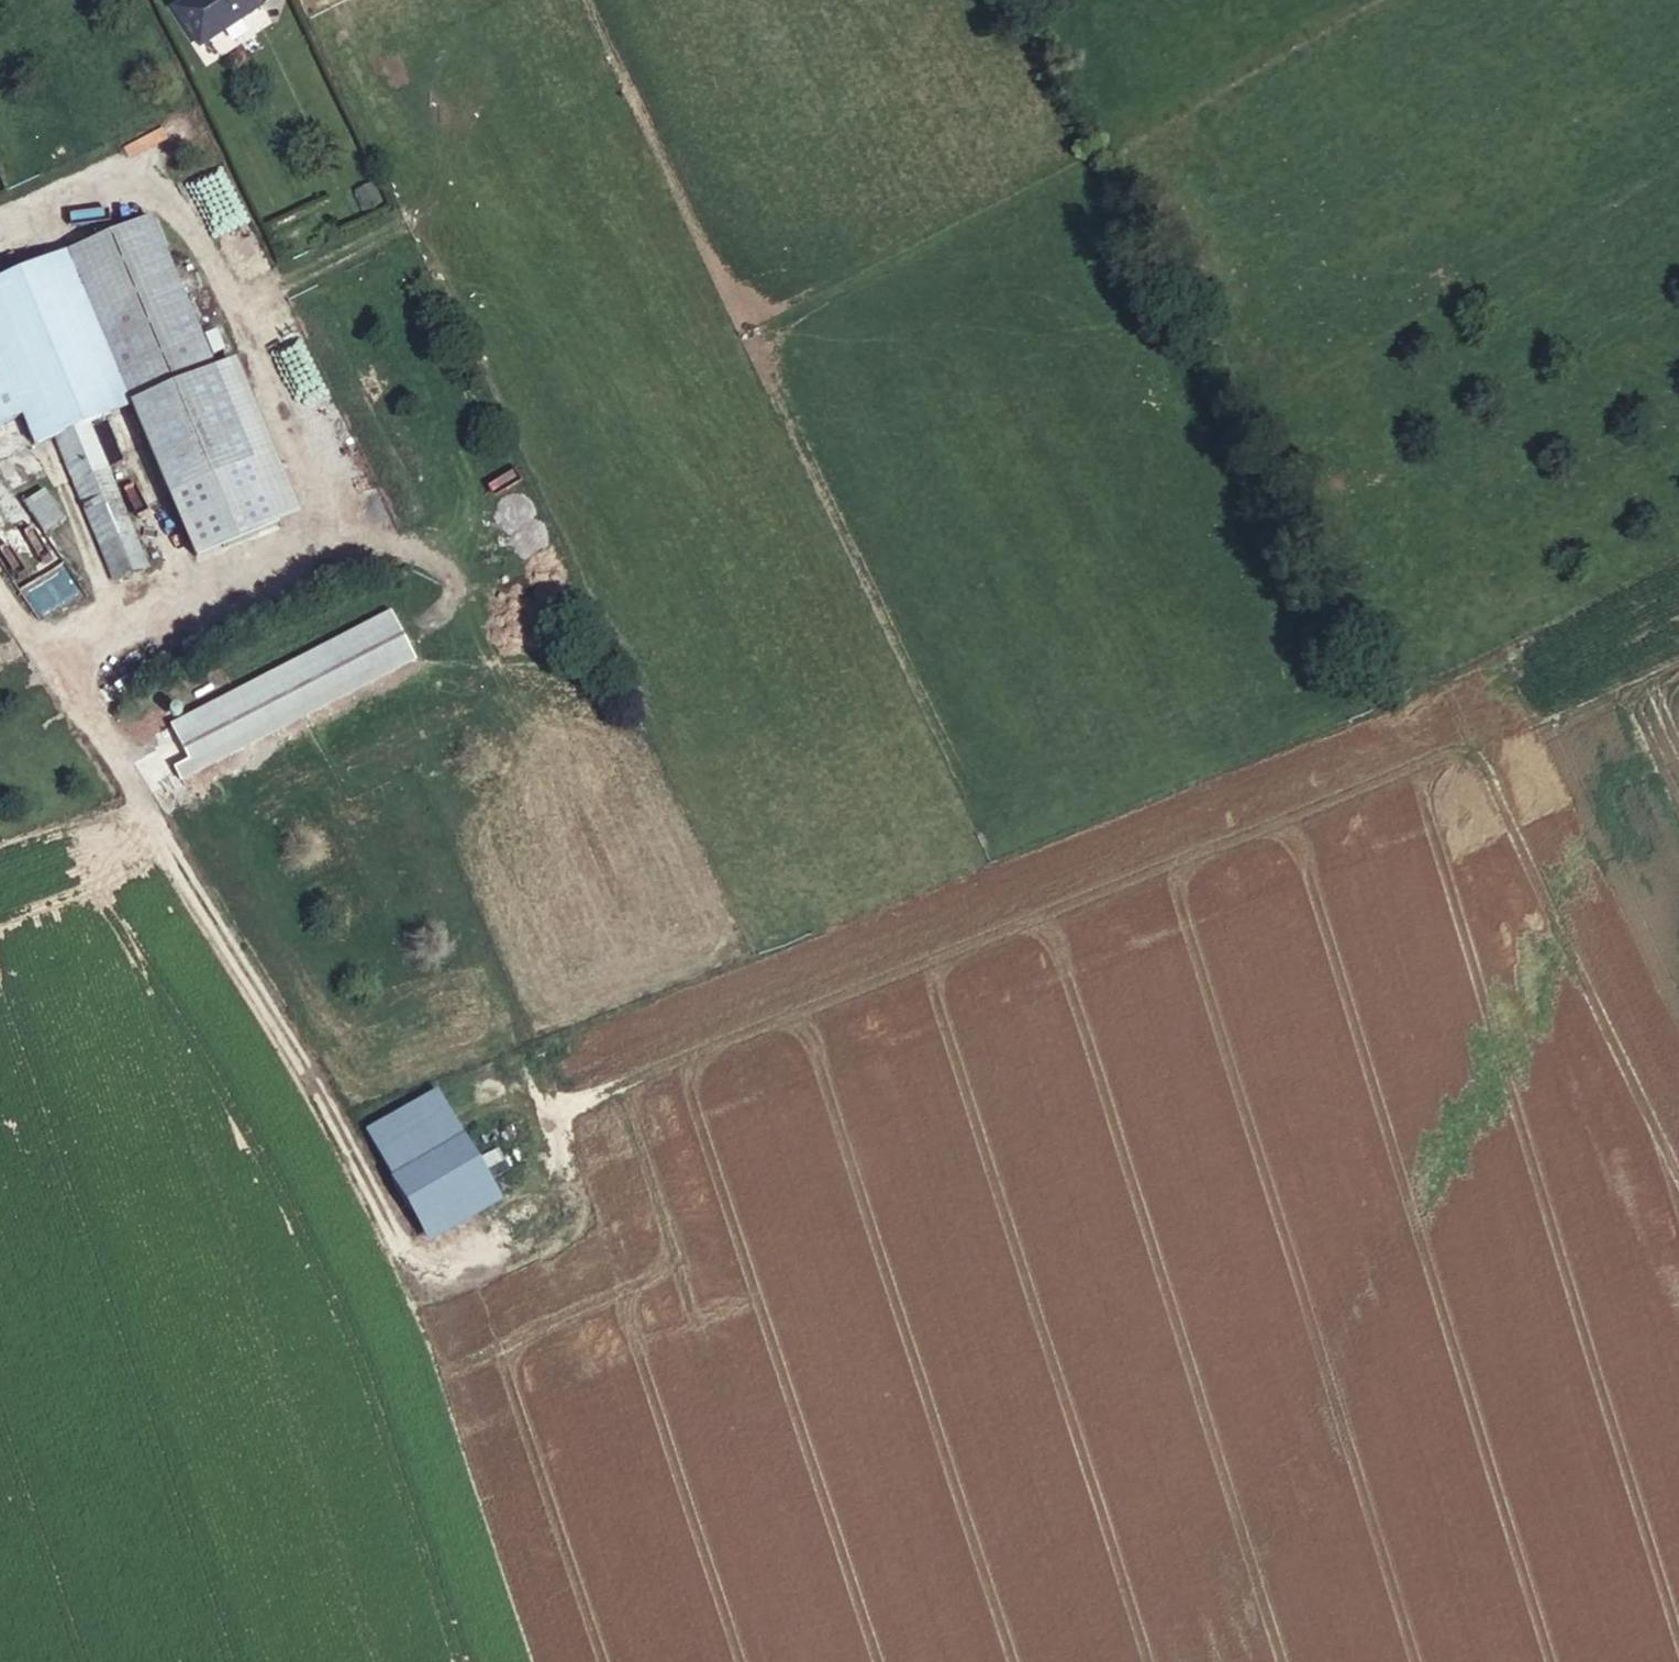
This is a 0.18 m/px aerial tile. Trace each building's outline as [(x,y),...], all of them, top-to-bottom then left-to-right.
[(201,40),(260,0),(178,0),(175,2),(201,40)] [(151,213),(66,247),(127,400),(164,492),(249,459),(151,213)] [(66,247),(0,273),(0,373),(15,410),(27,440),(127,400),(66,247)] [(0,373),(0,416),(15,410),(0,373)] [(56,437),(109,583),(148,569),(94,423),(56,437)] [(54,514),(33,484),(13,498),(33,528),(54,514)] [(177,768),(181,777),(417,665),(392,613),(167,720),(187,763),(177,768)] [(487,1188),(463,1143),(394,1182),(419,1226),(487,1188)]
